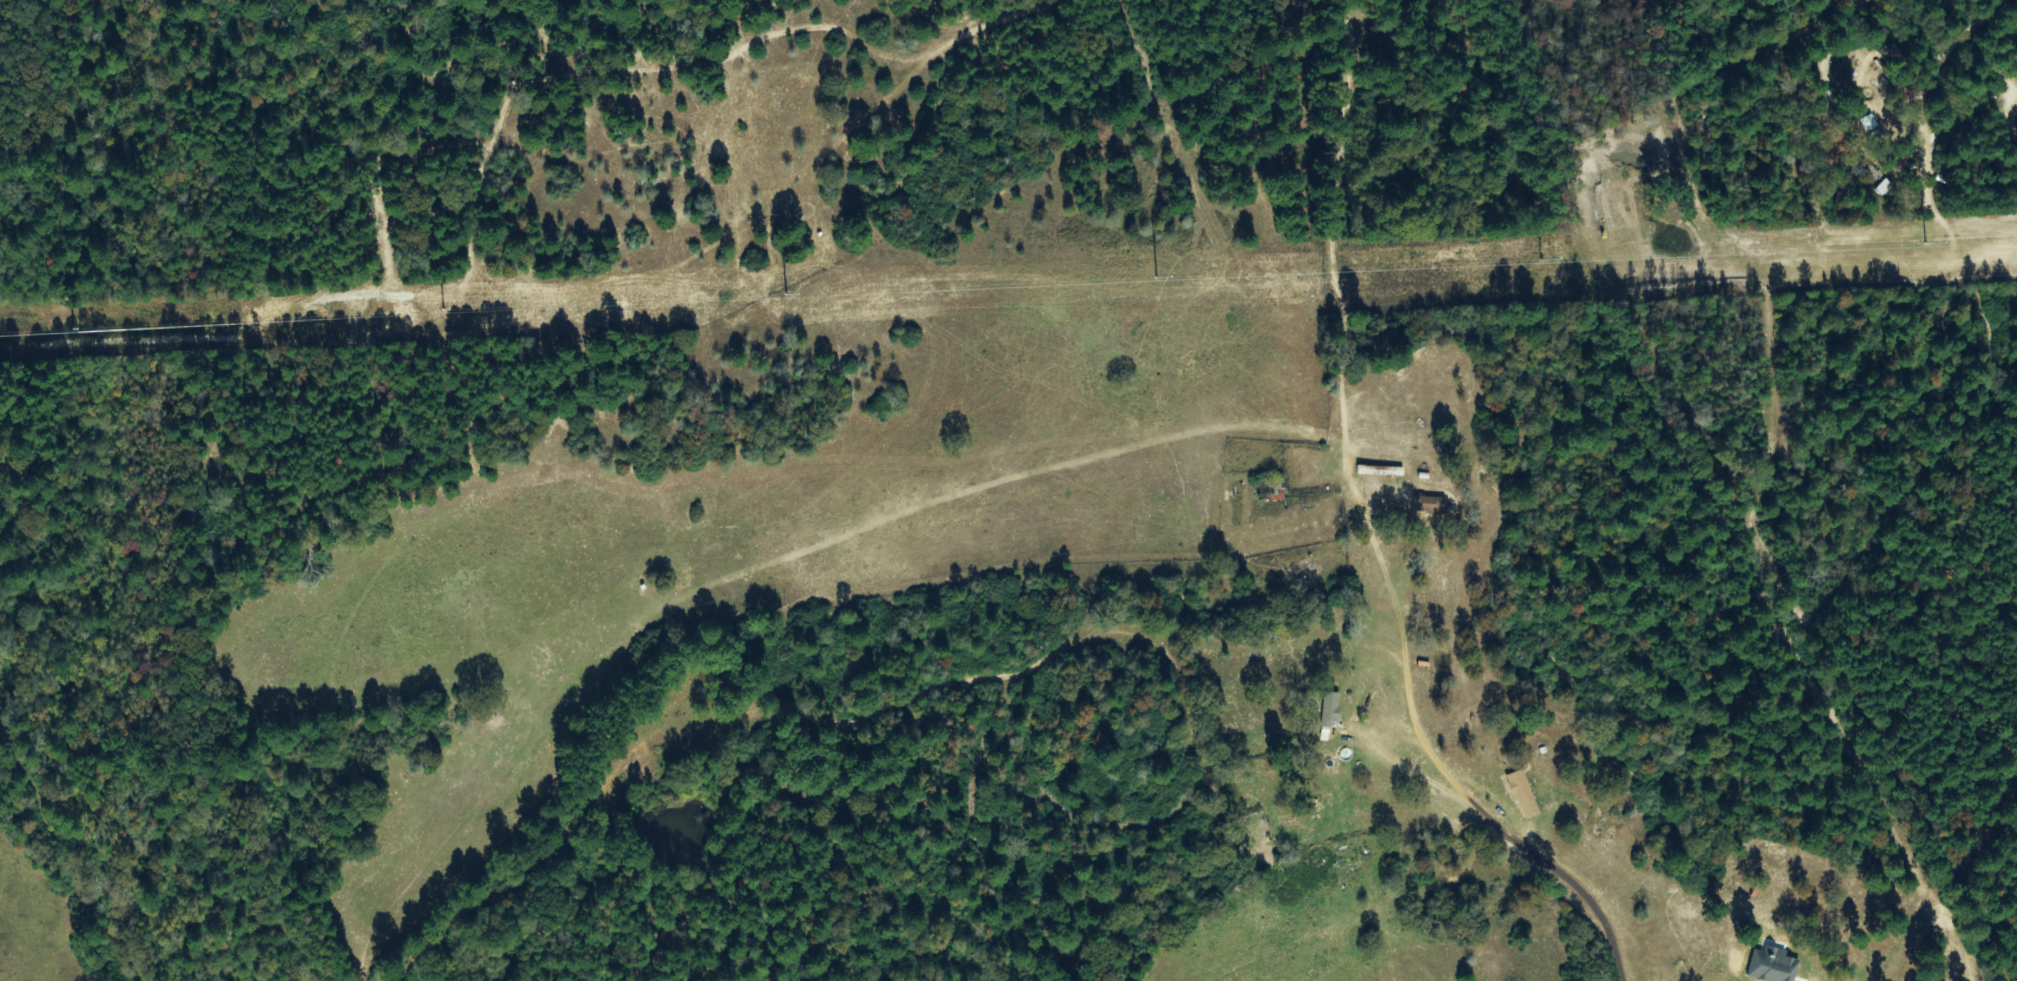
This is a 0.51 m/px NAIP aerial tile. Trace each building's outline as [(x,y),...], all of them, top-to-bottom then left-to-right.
[(1865,132),(1878,127),(1873,114),(1860,119),(1865,132)] [(1875,190),(1882,197),(1894,185),(1886,178),(1875,190)] [(1421,513),(1446,515),(1448,499),(1422,497),(1421,513)] [(1322,728),(1340,728),(1341,693),(1323,692),(1322,728)] [(1507,776),(1524,821),(1541,815),(1523,770),(1507,776)] [(1765,980),(1795,980),(1798,960),(1787,958),(1788,950),(1765,946),(1764,951),(1753,949),(1748,978),(1765,980)]
